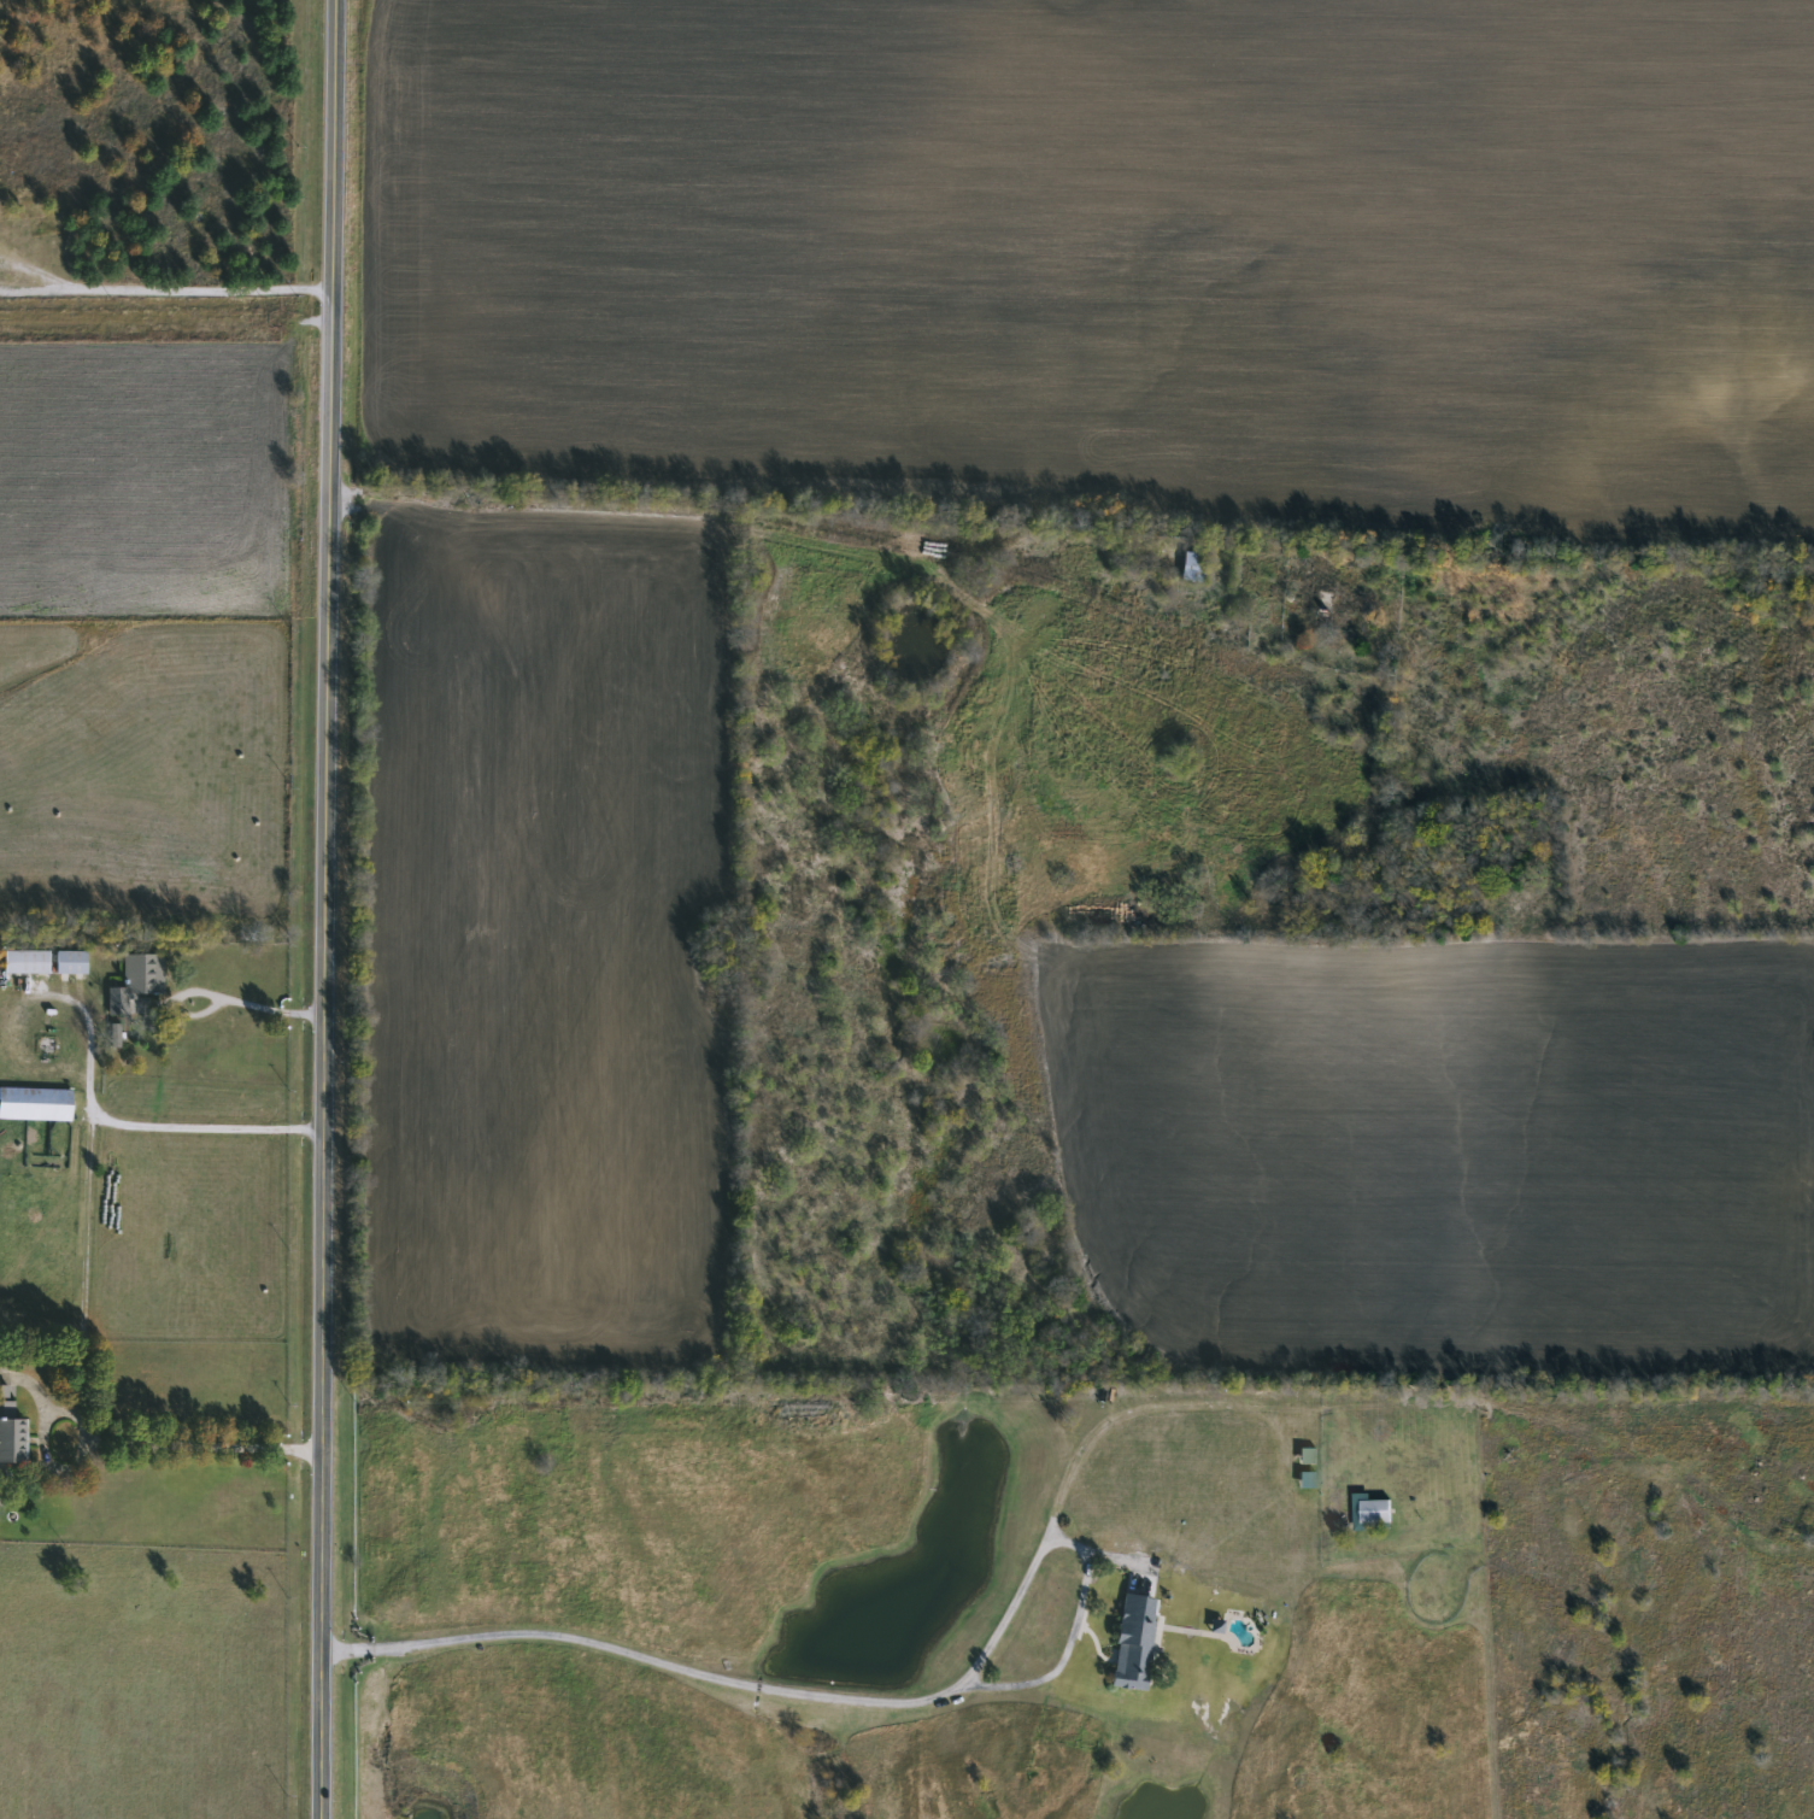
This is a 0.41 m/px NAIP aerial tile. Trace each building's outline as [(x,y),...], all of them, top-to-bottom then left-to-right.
[(1198,582),(1175,581),(1179,552),(1200,554),(1198,582)] [(1428,592),(1415,591),(1415,571),(1428,571),(1428,592)] [(1333,593),(1329,611),(1362,616),(1358,636),(1308,629),(1314,591),(1333,593)] [(46,975),(0,975),(0,951),(46,951),(46,975)] [(81,951),(81,975),(49,975),(49,951),(81,951)] [(162,955),(162,996),(117,996),(117,991),(122,991),(122,955),(162,955)] [(69,1121),(0,1120),(0,1089),(69,1089),(69,1121)] [(13,1479),(0,1479),(0,1400),(6,1400),(5,1418),(14,1418),(13,1479)] [(1363,1494),(1363,1501),(1385,1501),(1385,1531),(1349,1531),(1349,1494),(1363,1494)] [(1143,1691),(1108,1688),(1116,1595),(1151,1598),(1143,1691)]
